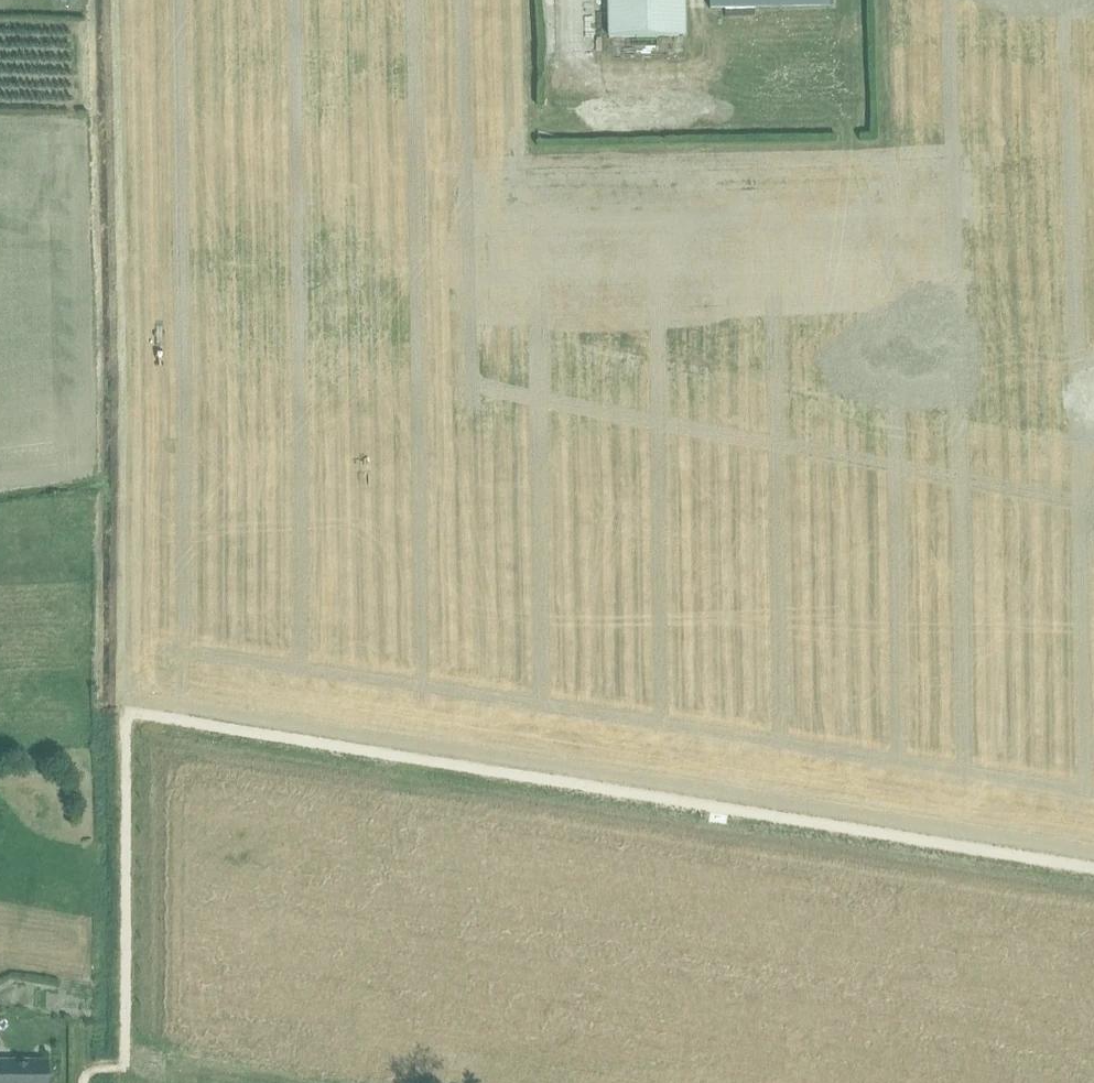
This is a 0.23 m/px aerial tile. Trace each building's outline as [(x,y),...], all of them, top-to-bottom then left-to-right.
[(609,38),(683,36),(683,0),(609,0),(609,38)] [(47,1063),(0,1063),(0,1082),(47,1082),(47,1063)]
